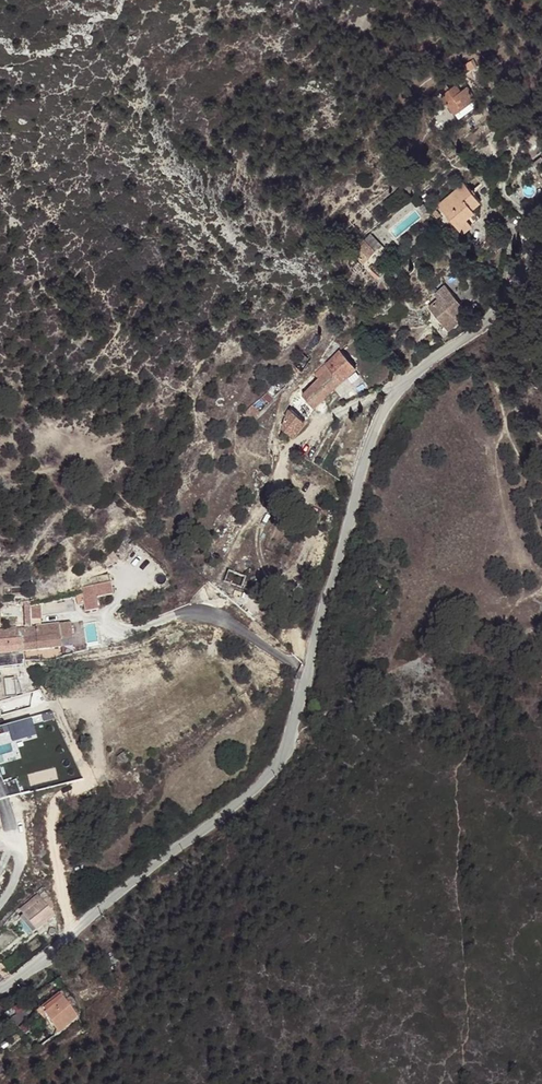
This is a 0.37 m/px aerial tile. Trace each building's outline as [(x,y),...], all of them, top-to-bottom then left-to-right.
[(446,88),(439,93),(446,102),(445,103),(447,107),(448,106),(454,113),(474,99),(471,95),(472,94),(469,90),(467,91),(465,88),(459,92),(454,85),(448,90),(446,88)] [(438,205),(456,226),(474,211),(472,210),(480,203),(463,183),(438,205)] [(429,214),(427,211),(420,218),(422,220),(429,214)] [(474,211),(456,226),(461,232),(479,218),(474,211)] [(362,241),(351,252),(363,263),(373,253),(362,241)] [(465,309),(444,288),(434,297),(438,302),(429,310),(449,332),(467,316),(462,311),(465,309)] [(368,328),(356,336),(361,343),(372,334),(368,328)] [(330,369),(301,396),(312,409),(355,371),(339,352),(325,363),(330,369)] [(312,409),(301,396),(297,393),(292,398),(290,411),(289,414),(282,426),(293,433),(312,409)] [(83,590),(83,595),(85,603),(86,611),(98,609),(95,587),(83,590)] [(59,624),(37,626),(38,651),(60,649),(59,638),(59,628),(59,624)] [(31,627),(24,628),(20,628),(21,640),(22,652),(38,651),(37,626),(31,627)] [(20,628),(0,630),(0,642),(21,640),(20,628)] [(23,662),(22,652),(21,640),(0,642),(0,665),(23,662)] [(72,656),(84,654),(82,642),(71,646),(72,656)] [(49,903),(41,888),(34,894),(38,896),(45,906),(49,903)] [(53,916),(45,906),(38,896),(20,908),(23,913),(36,929),(53,916)] [(32,932),(36,929),(23,913),(20,916),(32,932)] [(56,1032),(61,1029),(74,1015),(56,994),(38,1008),(49,1023),(46,1026),(51,1032),(54,1029),(56,1032)] [(35,1010),(46,1026),(49,1023),(38,1008),(35,1010)] [(23,1023),(17,1029),(24,1038),(30,1033),(23,1023)]
